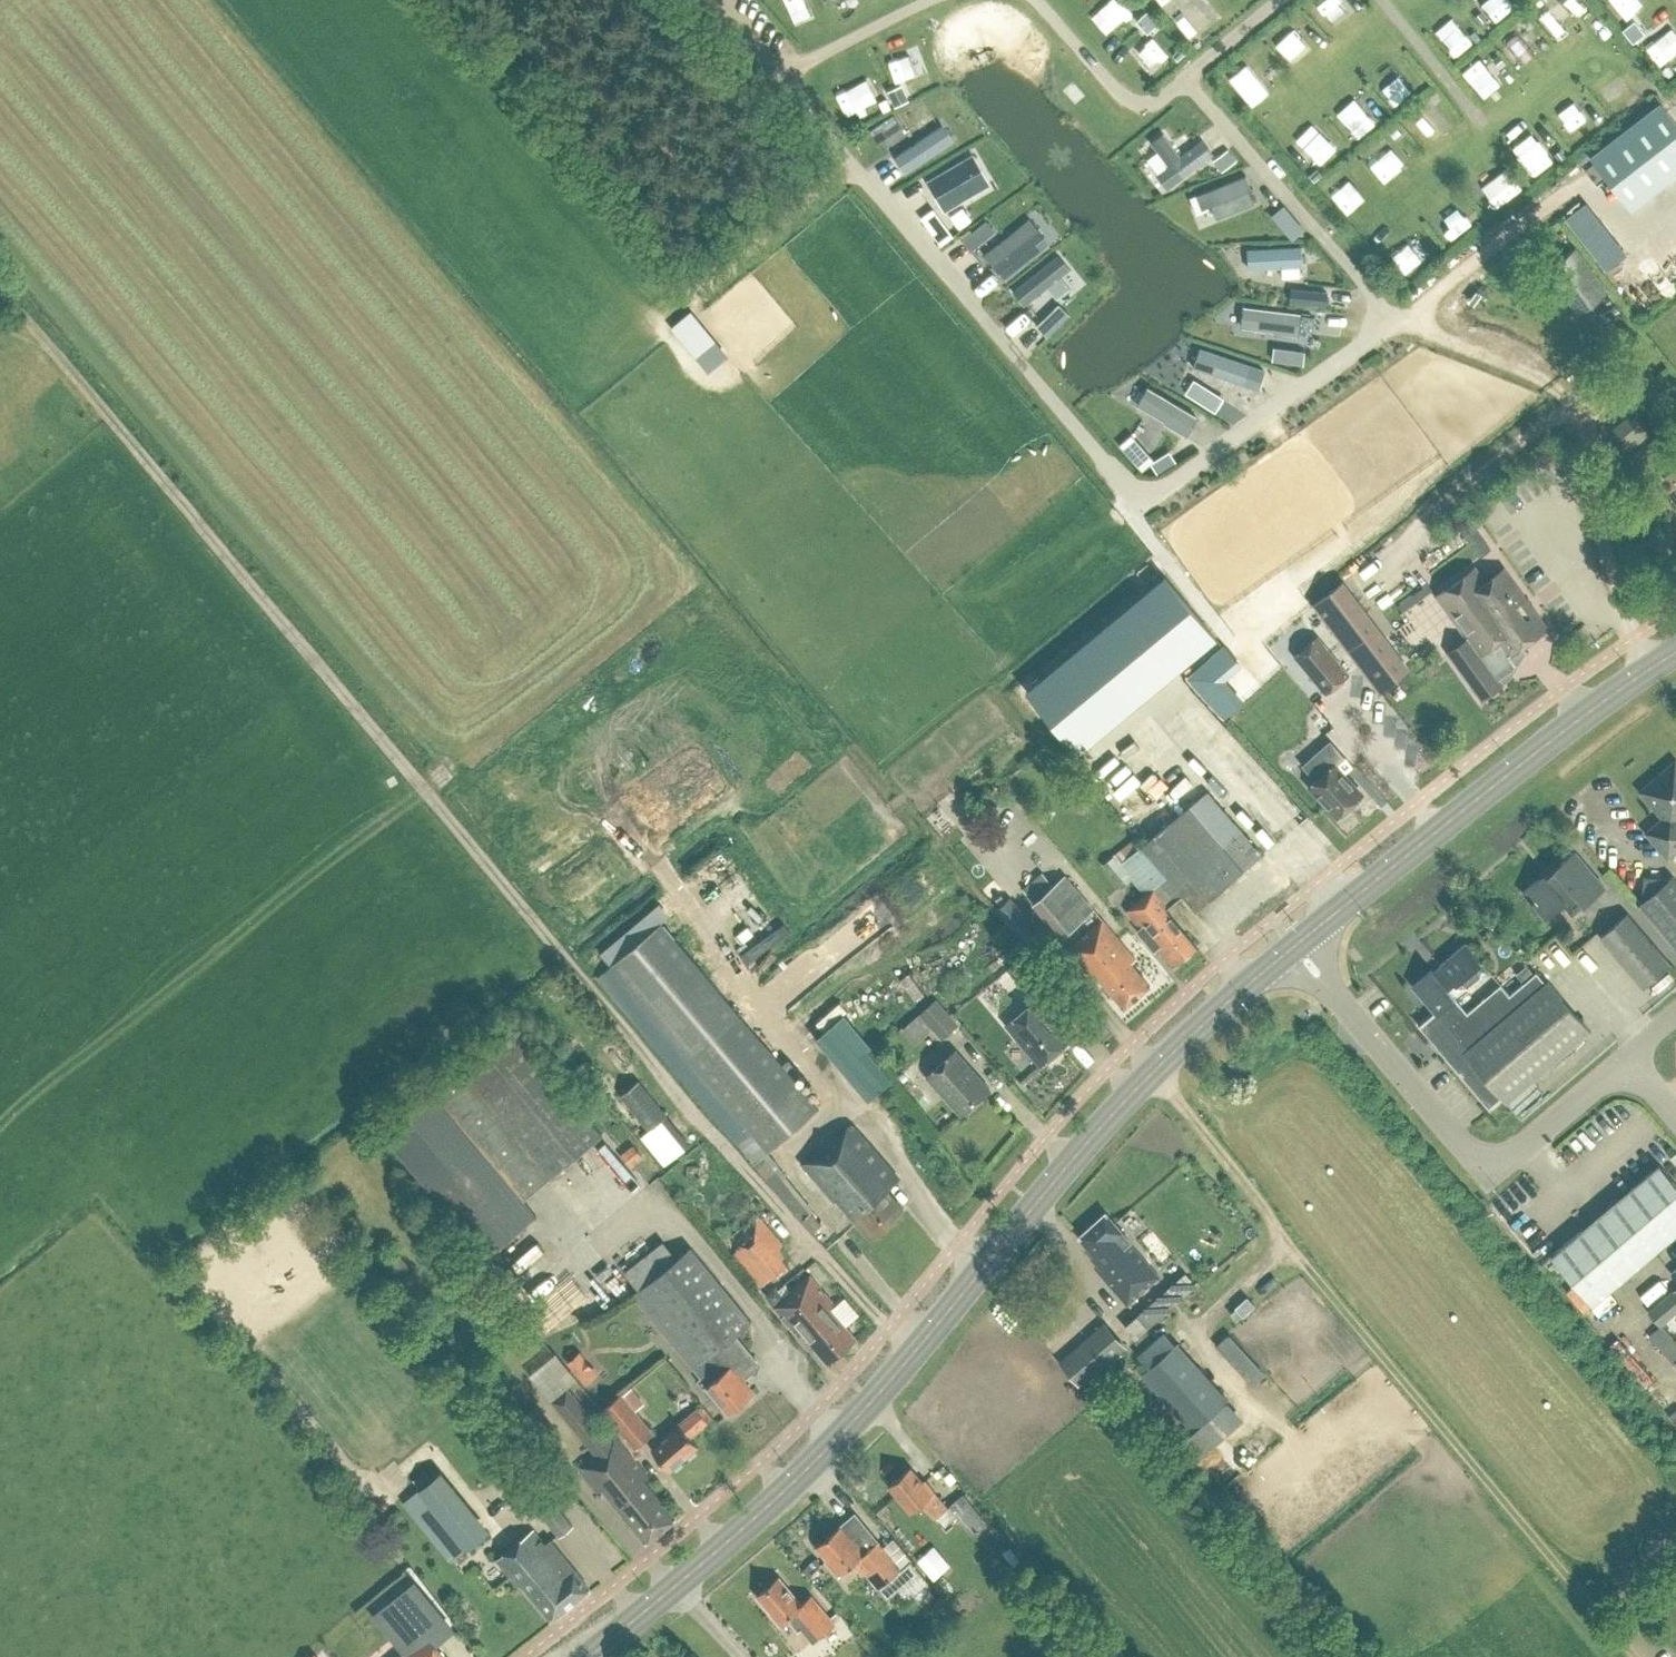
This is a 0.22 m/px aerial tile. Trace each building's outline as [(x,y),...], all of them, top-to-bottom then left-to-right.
[(1362,1),(1361,0),(1332,0),(1343,15),(1362,1)] [(1504,12),(1525,2),(1525,0),(1498,0),(1504,12)] [(1590,10),(1580,0),(1556,0),(1554,2),(1575,24),(1590,10)] [(1317,9),(1307,16),(1317,31),(1327,24),(1317,9)] [(1251,72),(1267,81),(1273,71),(1257,62),(1251,72)] [(1408,90),(1420,81),(1411,68),(1399,77),(1408,90)] [(1594,93),(1576,99),(1586,125),(1604,118),(1594,93)] [(1449,96),(1427,117),(1443,134),(1466,113),(1449,96)] [(1364,99),(1352,107),(1369,131),(1381,123),(1364,99)] [(1342,131),(1324,143),(1332,155),(1350,144),(1342,131)] [(1407,141),(1388,153),(1400,172),(1419,159),(1407,141)] [(1235,159),(1228,148),(1213,159),(1221,170),(1235,159)] [(1516,159),(1488,181),(1502,199),(1530,177),(1516,159)] [(1470,198),(1450,211),(1463,231),(1483,218),(1470,198)] [(970,250),(981,241),(972,230),(961,239),(970,250)] [(1426,236),(1413,248),(1427,263),(1440,251),(1426,236)] [(1546,269),(1578,312),(1606,291),(1574,248),(1546,269)] [(1311,288),(1309,303),(1325,304),(1326,290),(1311,288)] [(1304,349),(1289,348),(1287,362),(1302,364),(1304,349)] [(1222,397),(1209,389),(1202,402),(1215,410),(1222,397)] [(1628,448),(1649,431),(1634,410),(1612,426),(1628,448)] [(1153,458),(1144,447),(1132,458),(1141,469),(1153,458)] [(1449,651),(1479,693),(1498,679),(1522,647),(1523,645),(1548,628),(1504,567),(1486,580),(1477,566),(1437,595),(1468,638),(1449,651)] [(1163,576),(1026,688),(1079,753),(1217,638),(1163,576)] [(1410,668),(1343,579),(1312,603),(1379,692),(1410,668)] [(1293,654),(1325,692),(1349,673),(1316,634),(1293,654)] [(1345,770),(1338,762),(1345,755),(1331,740),(1319,751),(1304,765),(1316,778),(1310,784),(1324,800),(1339,816),(1363,794),(1343,772),(1345,770)] [(1675,846),(1675,761),(1674,759),(1641,788),(1664,815),(1647,830),(1667,854),(1675,846)] [(1143,842),(1183,891),(1197,907),(1262,853),(1208,788),(1143,842)] [(1053,814),(1047,808),(1037,816),(1043,823),(1053,814)] [(1143,842),(1120,861),(1132,876),(1146,892),(1126,908),(1141,926),(1138,929),(1154,948),(1157,945),(1172,963),(1178,957),(1179,959),(1196,945),(1178,923),(1164,907),(1183,891),(1143,842)] [(1605,886),(1574,850),(1546,874),(1544,872),(1523,890),(1546,917),(1563,902),(1572,912),(1583,903),(1584,904),(1605,886)] [(1042,871),(1022,887),(1033,900),(1031,901),(1060,935),(1094,907),(1065,873),(1053,883),(1042,871)] [(1672,873),(1669,876),(1643,874),(1641,899),(1638,902),(1675,946),(1675,878),(1672,873)] [(1029,947),(1044,934),(1010,895),(995,908),(1029,947)] [(1647,983),(1671,963),(1627,911),(1603,931),(1647,983)] [(1096,972),(1120,999),(1124,1005),(1149,984),(1130,961),(1135,957),(1102,917),(1067,948),(1090,976),(1096,972)] [(754,1162),(769,1149),(770,1151),(821,1107),(793,1075),(801,1069),(781,1046),(773,1052),(699,964),(706,958),(690,938),(682,945),(663,922),(613,965),(599,977),(754,1162)] [(1482,961),(1466,942),(1413,984),(1435,1011),(1419,1024),(1490,1107),(1502,1096),(1506,1100),(1591,1028),(1549,978),(1545,982),(1536,971),(1508,995),(1499,984),(1467,1011),(1448,988),(1482,961)] [(1032,995),(1046,984),(1027,961),(1012,972),(1032,995)] [(942,1036),(958,1023),(935,998),(920,1012),(942,1036)] [(1040,1063),(1070,1038),(1036,998),(1006,1023),(1040,1063)] [(844,1014),(817,1037),(822,1043),(869,1098),(892,1078),(866,1047),(869,1044),(844,1014)] [(535,1213),(522,1199),(602,1132),(511,1023),(461,1065),(432,1089),(384,1131),(486,1254),(535,1213)] [(961,1113),(990,1088),(955,1048),(926,1074),(961,1113)] [(620,1095),(649,1128),(666,1114),(637,1080),(620,1095)] [(867,1238),(871,1235),(904,1206),(888,1188),(887,1186),(900,1175),(855,1122),(841,1133),(839,1131),(805,1159),(802,1162),(867,1238)] [(642,1154),(632,1142),(619,1153),(629,1165),(642,1154)] [(1675,1232),(1675,1182),(1659,1162),(1551,1255),(1592,1304),(1675,1232)] [(810,1209),(800,1217),(802,1219),(812,1231),(822,1223),(811,1211),(810,1209)] [(1100,1272),(1121,1296),(1128,1304),(1159,1276),(1120,1232),(1122,1230),(1105,1211),(1079,1235),(1107,1266),(1100,1272)] [(759,1282),(785,1261),(778,1252),(783,1247),(757,1214),(724,1240),(759,1282)] [(692,1247),(681,1256),(643,1288),(634,1295),(703,1378),(699,1381),(703,1387),(707,1389),(715,1399),(720,1399),(731,1412),(755,1392),(745,1380),(762,1365),(737,1334),(753,1321),(692,1247)] [(795,1291),(843,1349),(855,1339),(835,1309),(840,1305),(814,1275),(795,1291)] [(1675,1421),(1675,1343),(1625,1282),(1586,1315),(1675,1421)] [(828,1361),(843,1349),(795,1291),(779,1305),(800,1336),(805,1333),(828,1361)] [(1125,1345),(1104,1321),(1060,1360),(1081,1384),(1125,1345)] [(1217,1344),(1253,1383),(1265,1372),(1229,1333),(1217,1344)] [(1192,1432),(1229,1398),(1177,1340),(1139,1374),(1192,1432)] [(623,1393),(630,1402),(631,1402),(639,1395),(632,1386),(623,1393)] [(555,1401),(587,1443),(594,1451),(577,1465),(598,1492),(602,1488),(603,1488),(646,1540),(675,1517),(643,1474),(646,1472),(616,1434),(609,1439),(603,1432),(569,1390),(555,1401)] [(602,1407),(634,1446),(653,1430),(621,1391),(602,1407)] [(523,1415),(545,1440),(557,1430),(535,1404),(523,1415)] [(669,1470),(701,1444),(693,1434),(709,1422),(698,1407),(669,1431),(671,1434),(654,1449),(669,1470)] [(935,1517),(948,1506),(925,1478),(923,1480),(911,1465),(888,1484),(910,1511),(922,1501),(935,1517)] [(422,1487),(404,1502),(451,1557),(465,1545),(436,1510),(459,1491),(442,1470),(433,1478),(425,1468),(414,1478),(422,1487)] [(952,1502),(974,1529),(989,1518),(967,1490),(952,1502)] [(540,1512),(558,1534),(572,1522),(554,1501),(540,1512)] [(856,1511),(815,1546),(839,1574),(853,1562),(861,1572),(865,1569),(878,1585),(887,1596),(897,1588),(898,1587),(907,1598),(912,1593),(913,1593),(925,1583),(927,1581),(929,1580),(892,1536),(883,1544),(856,1511)] [(551,1619),(590,1589),(550,1537),(545,1541),(534,1527),(496,1557),(519,1586),(523,1583),(551,1619)] [(803,1602),(781,1575),(760,1592),(783,1622),(791,1615),(811,1641),(836,1621),(814,1593),(803,1602)] [(450,1626),(415,1581),(377,1613),(407,1649),(398,1656),(446,1656),(432,1641),(450,1626)]
